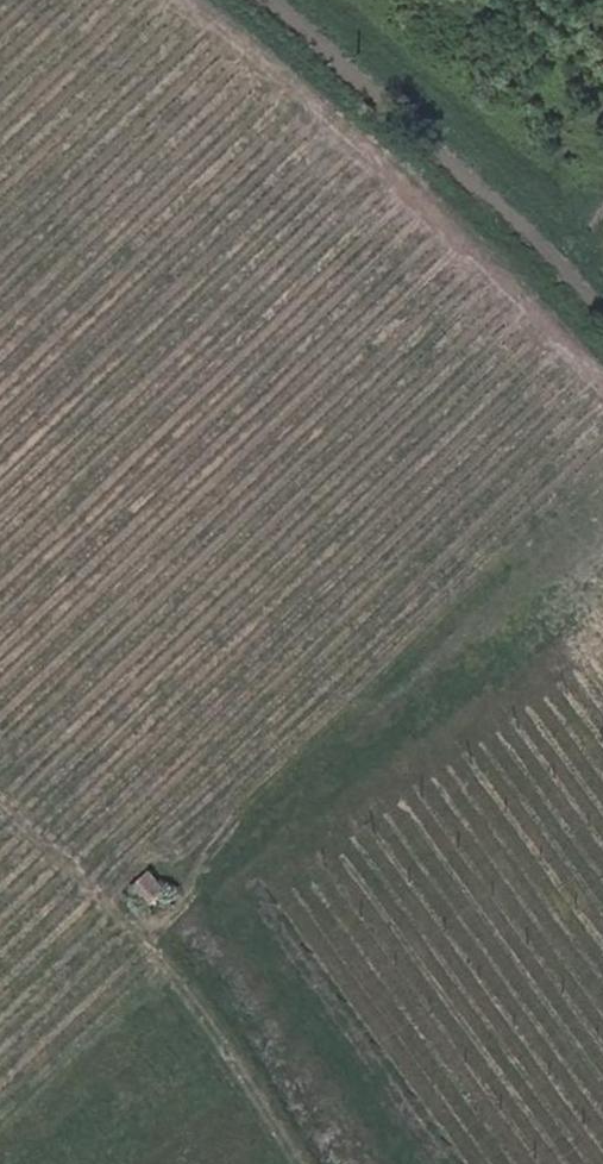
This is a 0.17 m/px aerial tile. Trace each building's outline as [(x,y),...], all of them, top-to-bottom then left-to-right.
[(160,876),(135,900),(153,915),(179,892),(160,876)]
